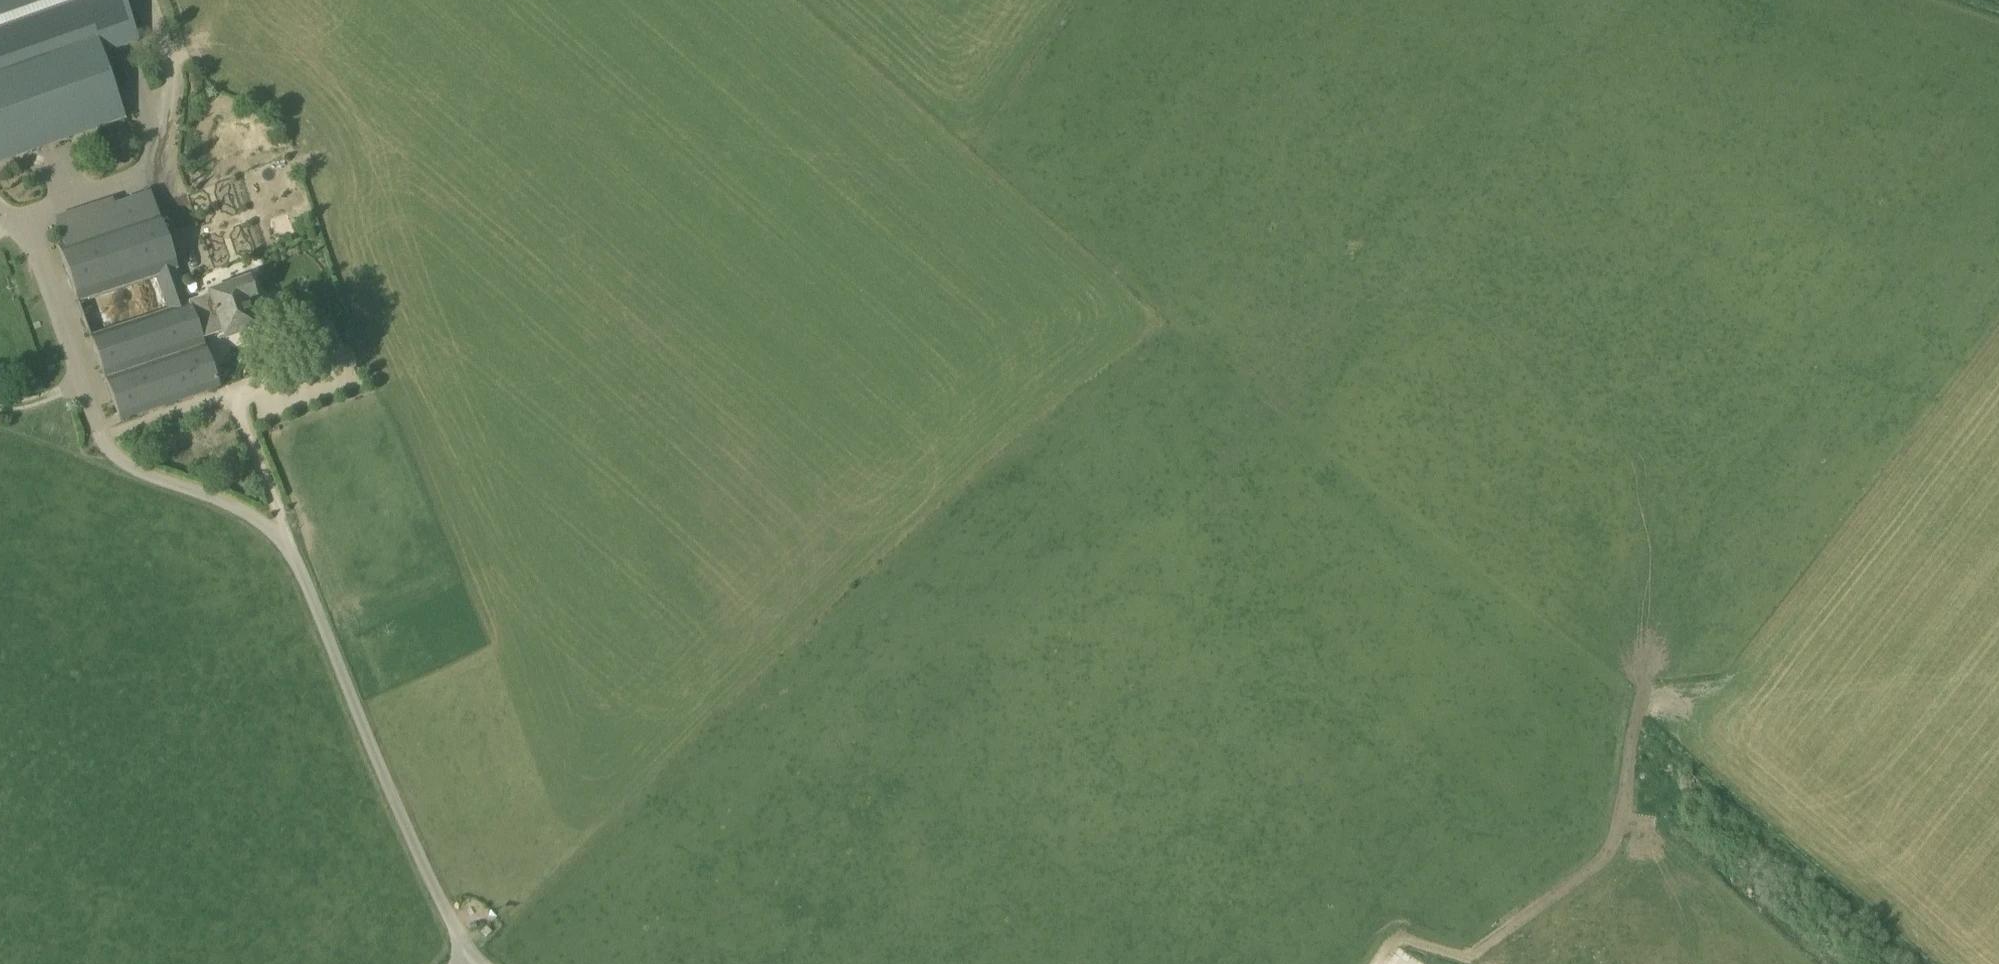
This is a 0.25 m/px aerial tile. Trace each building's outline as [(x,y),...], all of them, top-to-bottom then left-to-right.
[(123,0),(0,0),(0,164),(124,120),(102,55),(138,42),(123,0)] [(189,304),(190,304),(150,192),(114,204),(112,199),(55,219),(65,249),(61,251),(120,423),(221,388),(203,340),(192,307),(190,308),(189,304)] [(192,307),(203,340),(222,333),(224,339),(257,327),(252,313),(259,310),(256,299),(249,279),(207,294),(209,297),(190,304),(189,304),(190,308),(192,307)]
